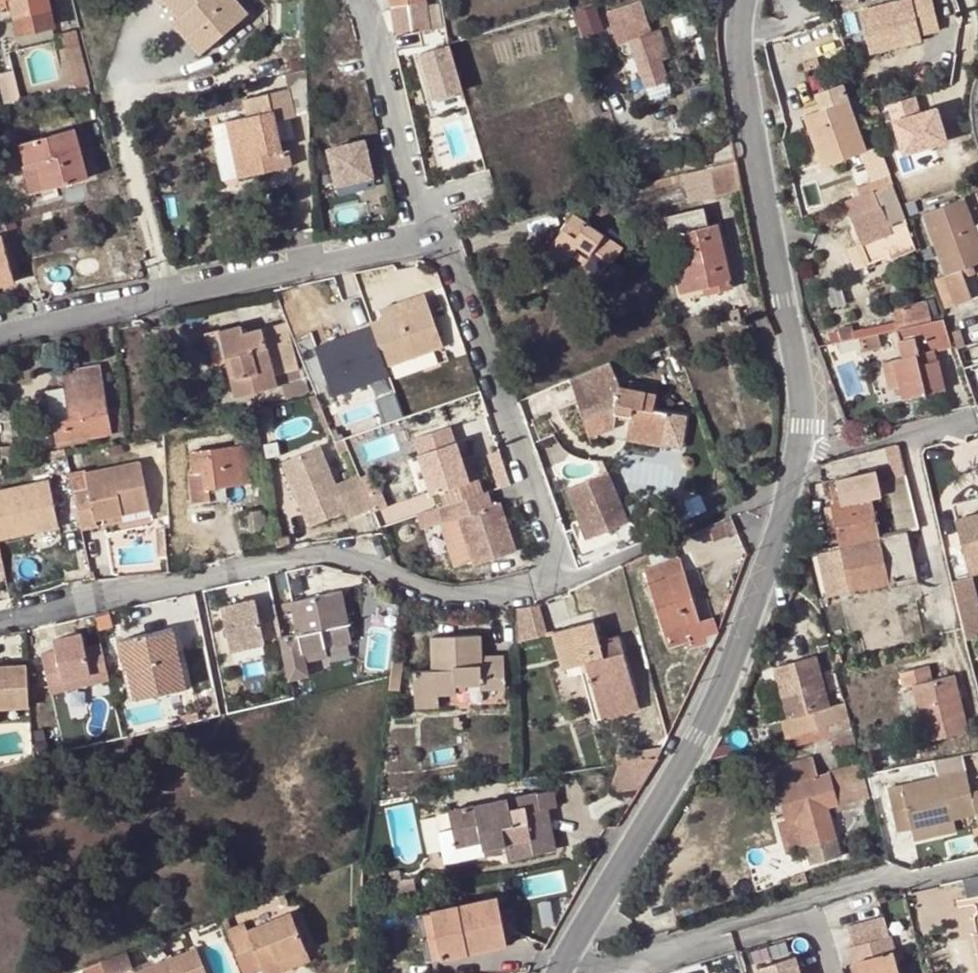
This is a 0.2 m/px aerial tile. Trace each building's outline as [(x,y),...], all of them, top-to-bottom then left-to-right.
[(22,33),(55,26),(49,0),(14,0),(22,33)] [(238,0),(165,0),(181,19),(203,44),(229,22),(234,27),(250,14),(238,0)] [(396,32),(431,27),(426,0),(391,0),(396,32)] [(644,0),(642,0),(609,11),(620,44),(634,39),(651,86),(672,79),(665,59),(673,55),(663,25),(654,28),(644,0)] [(858,10),(869,54),(920,41),(919,35),(938,31),(931,0),(900,0),(858,10)] [(577,11),(585,35),(606,27),(597,4),(577,11)] [(818,7),(821,15),(829,12),(826,4),(818,7)] [(229,22),(203,44),(181,19),(175,24),(202,54),(234,27),(229,22)] [(64,35),(68,52),(82,48),(78,32),(64,35)] [(651,86),(634,39),(620,44),(636,92),(651,86)] [(10,103),(23,100),(9,41),(0,42),(0,64),(10,103)] [(468,89),(454,41),(425,50),(439,97),(468,89)] [(68,52),(72,66),(86,63),(82,48),(68,52)] [(93,91),(86,63),(72,66),(77,88),(81,87),(83,94),(93,91)] [(309,113),(308,68),(286,73),(289,88),(295,116),(309,113)] [(815,93),(822,110),(845,101),(839,84),(815,93)] [(228,119),(240,177),(292,166),(288,150),(284,150),(278,119),(295,116),(289,88),(245,98),(249,115),(228,119)] [(920,96),(895,99),(903,152),(953,146),(947,105),(922,109),(920,96)] [(864,152),(845,101),(822,110),(804,116),(822,167),(864,152)] [(90,177),(77,129),(21,144),(27,165),(37,162),(45,189),(90,177)] [(338,184),(374,175),(365,139),(329,147),(338,184)] [(857,182),(870,179),(863,154),(850,158),(857,182)] [(740,158),(685,172),(693,201),(745,188),(740,158)] [(45,189),(37,162),(27,165),(34,192),(45,189)] [(890,185),(892,184),(888,175),(855,186),(859,196),(871,191),(890,185)] [(871,191),(878,208),(850,218),(859,243),(854,245),(864,267),(914,248),(890,185),(871,191)] [(859,196),(844,201),(850,218),(878,208),(871,191),(859,196)] [(962,277),(960,270),(972,267),(977,264),(977,246),(970,222),(961,200),(920,215),(943,275),(954,305),(970,299),(962,277)] [(684,291),(704,286),(716,283),(718,291),(736,286),(721,221),(710,224),(706,206),(664,216),(670,237),(677,235),(684,263),(677,265),(684,291)] [(587,258),(583,265),(600,276),(611,260),(615,255),(623,243),(576,211),(550,249),(568,261),(571,257),(576,251),(587,258)] [(970,222),(977,246),(977,219),(970,222)] [(3,235),(0,236),(0,288),(15,284),(3,235)] [(587,258),(576,251),(571,257),(583,265),(587,258)] [(630,264),(615,255),(611,260),(625,270),(630,264)] [(595,282),(600,276),(583,265),(579,270),(595,282)] [(972,267),(960,270),(962,277),(974,273),(972,267)] [(944,309),(954,305),(943,275),(933,279),(944,309)] [(707,293),(718,291),(716,283),(704,286),(707,293)] [(424,296),(407,301),(409,308),(380,317),(370,320),(385,366),(440,346),(424,296)] [(380,317),(409,308),(407,301),(378,310),(380,317)] [(895,330),(931,322),(926,302),(891,310),(895,330)] [(890,360),(897,387),(900,400),(943,390),(937,362),(935,362),(932,352),(950,348),(942,320),(934,321),(931,322),(895,330),(902,357),(890,360)] [(241,327),(218,333),(226,364),(234,397),(281,385),(284,398),(302,394),(283,323),(243,334),(241,327)] [(835,328),(838,342),(855,338),(852,325),(835,328)] [(211,368),(226,364),(218,333),(217,330),(204,334),(211,368)] [(855,338),(838,342),(836,342),(839,354),(859,350),(860,352),(880,348),(877,334),(863,336),(855,338)] [(55,389),(44,391),(56,445),(123,434),(120,408),(106,410),(98,359),(84,362),(85,367),(68,370),(67,366),(51,370),(55,389)] [(617,426),(620,410),(635,413),(632,425),(667,432),(671,412),(656,409),(659,391),(622,384),(612,360),(572,377),(596,435),(617,426)] [(888,390),(897,387),(890,360),(881,362),(888,390)] [(380,398),(387,420),(407,413),(400,391),(380,398)] [(259,409),(260,419),(276,415),(273,405),(259,409)] [(0,407),(0,425),(9,424),(8,407),(0,407)] [(691,416),(671,412),(667,432),(666,437),(686,440),(691,416)] [(337,422),(344,438),(346,437),(340,420),(337,422)] [(337,422),(328,425),(334,442),(344,438),(337,422)] [(667,432),(632,425),(631,433),(665,440),(666,437),(667,432)] [(473,466),(465,469),(462,459),(459,460),(448,426),(412,437),(431,493),(437,491),(442,505),(483,493),(473,466)] [(190,503),(209,501),(208,487),(219,486),(259,482),(254,442),(189,451),(191,474),(187,474),(190,503)] [(123,452),(121,444),(106,447),(108,456),(123,452)] [(317,444),(279,456),(300,523),(337,512),(340,519),(364,511),(353,477),(330,484),(317,444)] [(898,445),(884,448),(891,479),(884,481),(887,495),(880,496),(871,498),(880,538),(906,532),(917,529),(898,445)] [(470,457),(462,459),(465,469),(473,466),(470,457)] [(140,463),(70,475),(79,527),(95,525),(94,518),(147,509),(140,463)] [(572,484),(592,533),(632,517),(612,468),(572,484)] [(832,507),(837,532),(841,546),(880,538),(871,498),(880,496),(874,470),(836,478),(842,505),(832,507)] [(51,481),(0,490),(0,539),(60,529),(51,481)] [(219,486),(208,487),(209,501),(221,500),(219,486)] [(514,554),(499,505),(491,507),(486,493),(431,510),(435,525),(457,519),(472,567),(514,554)] [(837,532),(832,507),(824,509),(830,534),(837,532)] [(262,510),(246,512),(248,532),(265,530),(262,510)] [(955,521),(964,560),(977,557),(977,515),(955,521)] [(731,518),(707,526),(713,542),(736,533),(731,518)] [(154,528),(156,557),(165,556),(163,528),(154,528)] [(841,546),(840,547),(850,590),(915,575),(906,532),(880,538),(841,546)] [(826,596),(850,590),(840,547),(816,552),(826,596)] [(964,560),(968,576),(977,574),(977,557),(964,560)] [(665,646),(687,639),(683,626),(698,621),(678,558),(643,569),(665,646)] [(970,579),(950,583),(962,633),(964,641),(977,638),(977,617),(970,579)] [(325,648),(334,646),(352,642),(340,591),(290,603),(298,633),(279,639),(285,666),(306,661),(326,656),(326,654),(325,648)] [(271,607),(259,609),(254,610),(252,601),(218,608),(227,651),(262,643),(261,640),(278,636),(271,607)] [(513,609),(514,645),(544,636),(535,605),(513,609)] [(585,662),(593,690),(630,678),(616,635),(597,640),(590,620),(550,635),(562,669),(585,662)] [(698,621),(683,626),(687,639),(707,632),(703,620),(698,621)] [(121,641),(126,660),(133,658),(143,697),(186,688),(171,629),(121,641)] [(56,653),(42,656),(50,692),(108,679),(100,645),(84,648),(80,634),(53,640),(56,653)] [(413,670),(414,694),(438,694),(456,694),(456,691),(456,686),(465,685),(480,685),(480,691),(504,690),(504,656),(482,657),(482,636),(429,637),(429,669),(413,670)] [(780,721),(785,737),(786,737),(820,728),(815,711),(828,707),(814,656),(773,667),(787,719),(780,721)] [(143,697),(133,658),(126,660),(136,699),(143,697)] [(401,661),(391,660),(389,676),(387,689),(397,690),(401,661)] [(310,675),(306,661),(285,666),(289,680),(310,675)] [(29,705),(26,664),(0,665),(0,707),(29,705)] [(900,688),(909,686),(923,741),(967,731),(953,675),(931,680),(928,667),(898,673),(900,688)] [(633,689),(630,678),(593,690),(597,700),(633,689)] [(438,707),(438,694),(414,694),(415,707),(438,707)] [(815,711),(820,728),(848,719),(844,703),(828,707),(815,711)] [(789,748),(811,743),(829,739),(831,751),(855,745),(848,719),(820,728),(786,737),(789,748)] [(49,753),(46,739),(31,743),(31,757),(49,753)] [(919,746),(877,752),(879,766),(921,759),(919,746)] [(835,806),(868,798),(862,773),(860,764),(817,775),(812,756),(777,765),(782,786),(775,788),(784,818),(777,820),(785,849),(803,844),(809,865),(841,856),(828,809),(835,806)] [(957,756),(928,761),(933,780),(962,772),(957,756)] [(641,786),(656,758),(648,759),(631,787),(641,786)] [(631,787),(648,759),(615,764),(611,790),(631,787)] [(968,796),(962,772),(933,780),(884,794),(896,837),(911,833),(953,821),(974,815),(968,796)] [(525,807),(526,812),(548,808),(556,807),(552,789),(508,798),(510,809),(525,807)] [(968,796),(974,815),(974,818),(977,830),(977,793),(968,796)] [(447,809),(452,829),(456,847),(504,838),(506,851),(508,860),(551,852),(546,830),(552,829),(548,808),(526,812),(525,807),(510,809),(508,798),(447,809)] [(870,804),(868,798),(835,806),(837,813),(870,804)] [(914,843),(955,831),(953,821),(911,833),(914,843)] [(504,838),(456,847),(452,829),(438,832),(444,863),(506,851),(504,838)] [(552,829),(546,830),(551,852),(557,851),(552,829)] [(399,868),(389,870),(391,879),(400,877),(399,868)] [(563,870),(524,878),(528,896),(567,888),(563,870)] [(963,881),(967,900),(974,898),(977,913),(977,877),(963,881)] [(468,952),(467,942),(505,935),(498,898),(433,911),(442,957),(468,952)] [(263,972),(275,972),(281,970),(277,960),(305,949),(290,911),(245,929),(242,923),(224,930),(242,972),(252,972),(262,969),(263,972)] [(427,960),(442,957),(433,911),(417,914),(427,960)] [(505,935),(467,942),(468,952),(507,944),(505,935)] [(213,972),(235,972),(225,936),(205,941),(213,972)] [(887,936),(849,946),(856,972),(898,972),(887,936)] [(305,949),(277,960),(281,970),(309,959),(305,949)] [(195,950),(136,972),(204,972),(195,950)] [(130,968),(125,956),(109,962),(114,972),(117,972),(130,968)] [(755,970),(756,972),(798,972),(793,958),(755,970)]
